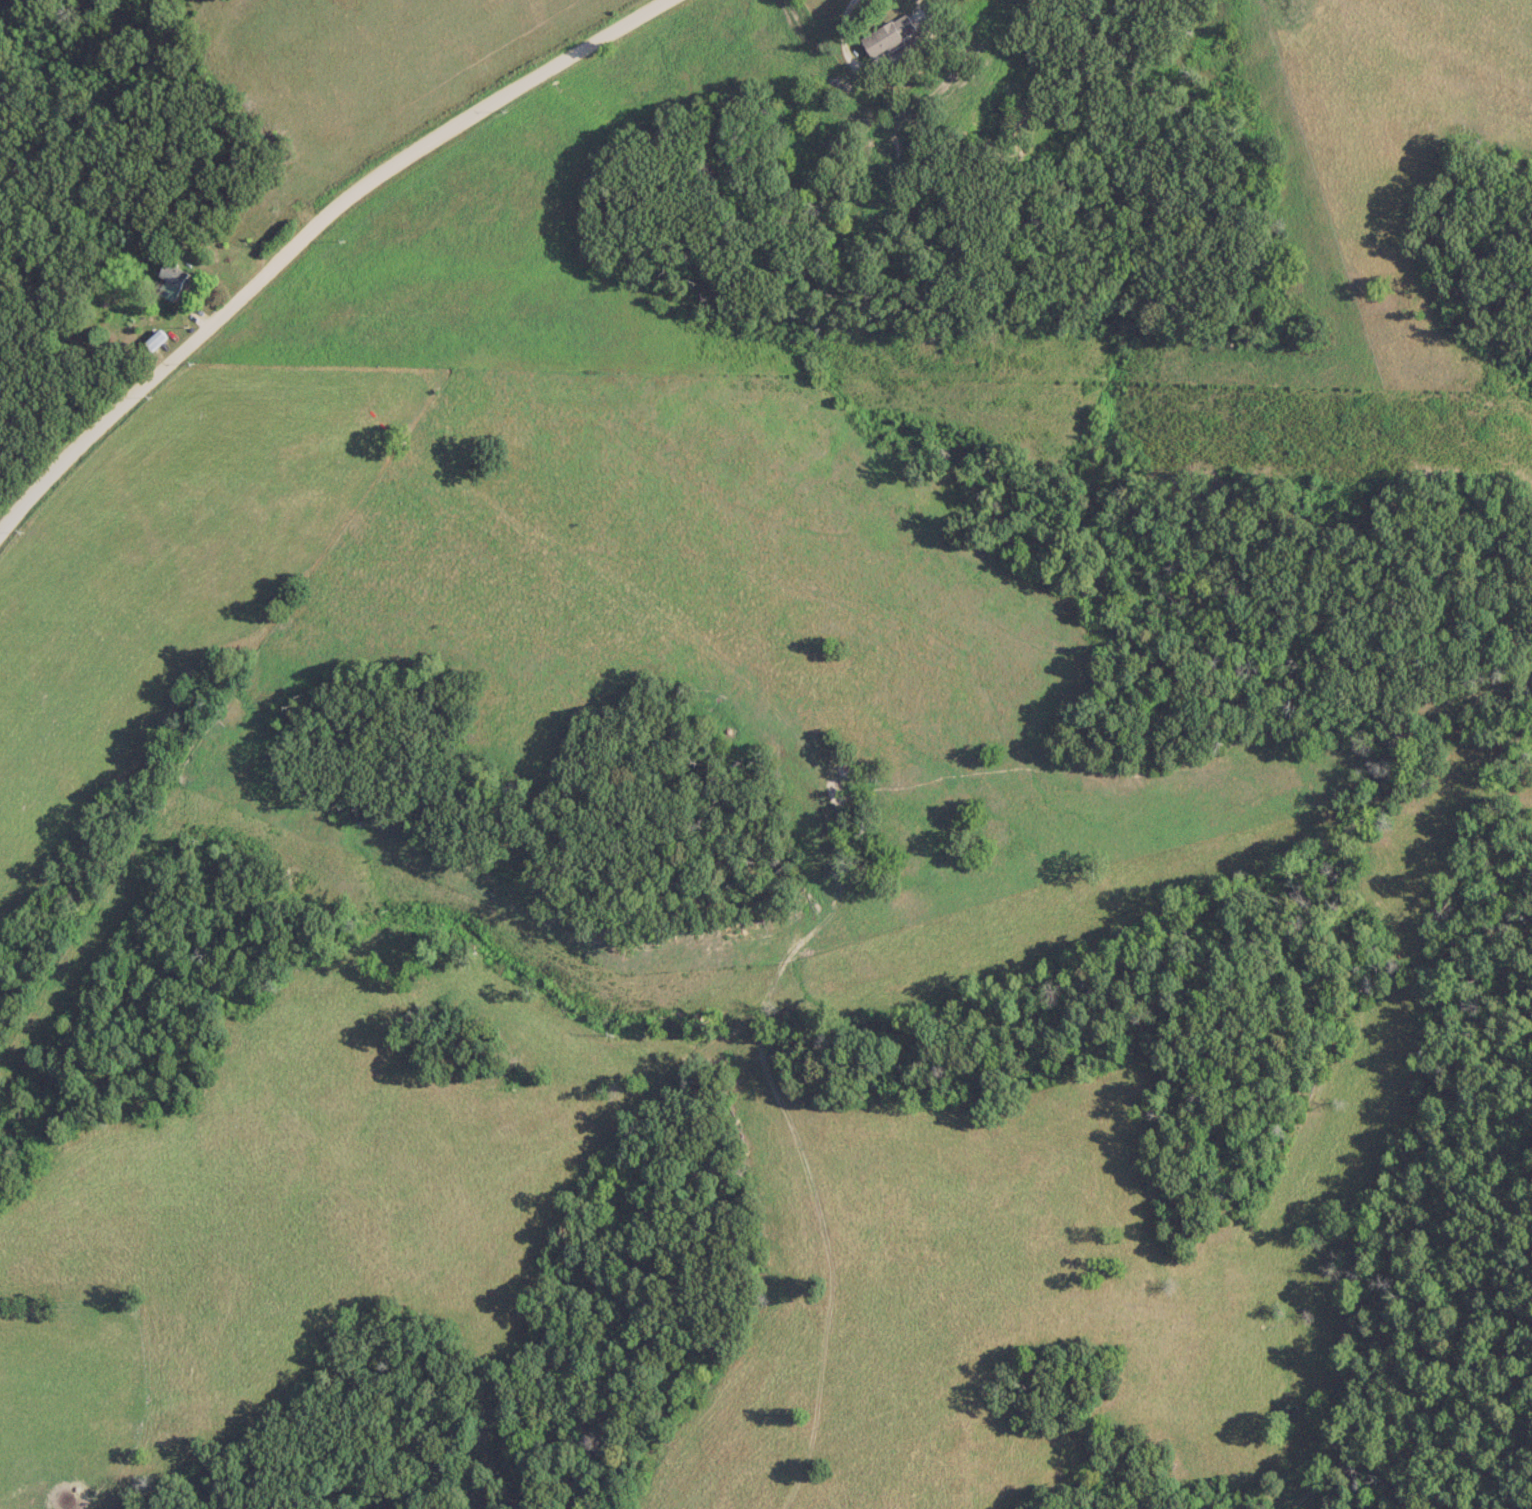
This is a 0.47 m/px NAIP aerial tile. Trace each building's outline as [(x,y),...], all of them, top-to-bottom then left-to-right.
[(862,37),(873,57),(905,38),(893,19),(862,37)] [(185,271),(163,262),(157,277),(161,279),(154,294),(172,302),(185,271)] [(143,341),(147,348),(163,339),(159,332),(143,341)]
